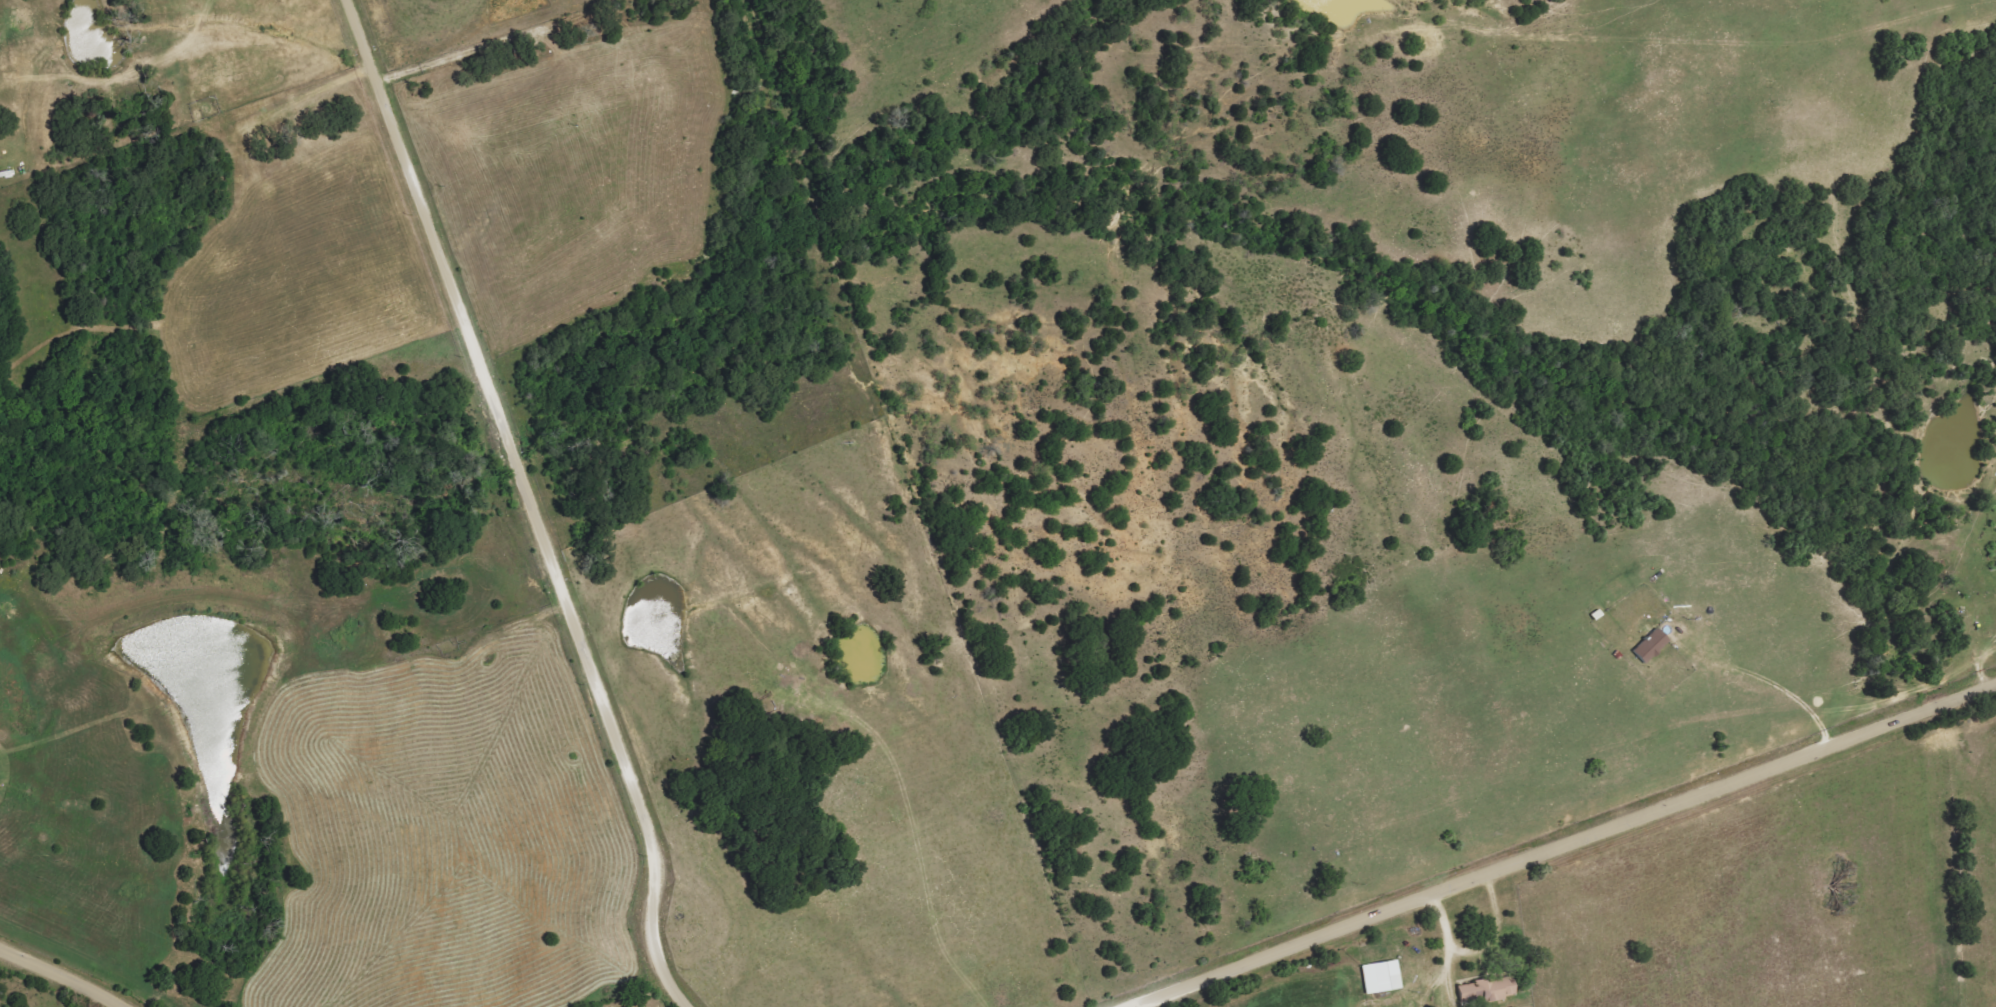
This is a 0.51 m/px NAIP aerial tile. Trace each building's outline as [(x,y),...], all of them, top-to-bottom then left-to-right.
[(1635,651),(1649,665),(1672,640),(1646,615),(1637,625),(1648,637),(1635,651)] [(1404,988),(1400,960),(1364,965),(1368,994),(1404,988)] [(1459,986),(1463,1004),(1518,993),(1514,975),(1459,986)]
